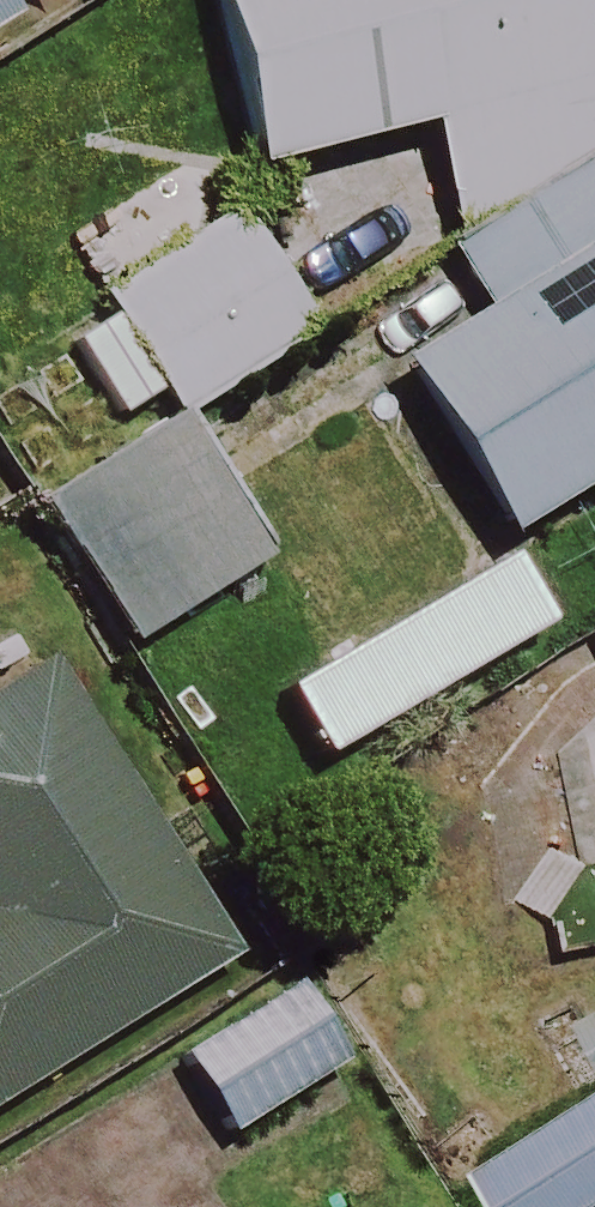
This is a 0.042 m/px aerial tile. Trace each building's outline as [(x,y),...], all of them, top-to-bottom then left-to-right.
[(1,0),(0,0),(0,23),(11,16),(1,0)] [(580,162),(538,0),(211,0),(254,167),(408,127),(439,245),(580,162)] [(576,169),(429,260),(463,318),(386,363),(437,450),(411,465),(463,553),(594,475),(594,200),(576,169)] [(295,342),(219,219),(38,332),(96,424),(145,393),(165,424),(295,342)] [(250,566),(161,423),(13,515),(103,659),(250,566)] [(22,672),(0,685),(0,1097),(202,978),(22,672)] [(330,1071),(282,992),(154,1070),(202,1149),(330,1071)] [(463,1190),(473,1206),(594,1206),(594,1106),(463,1190)]
